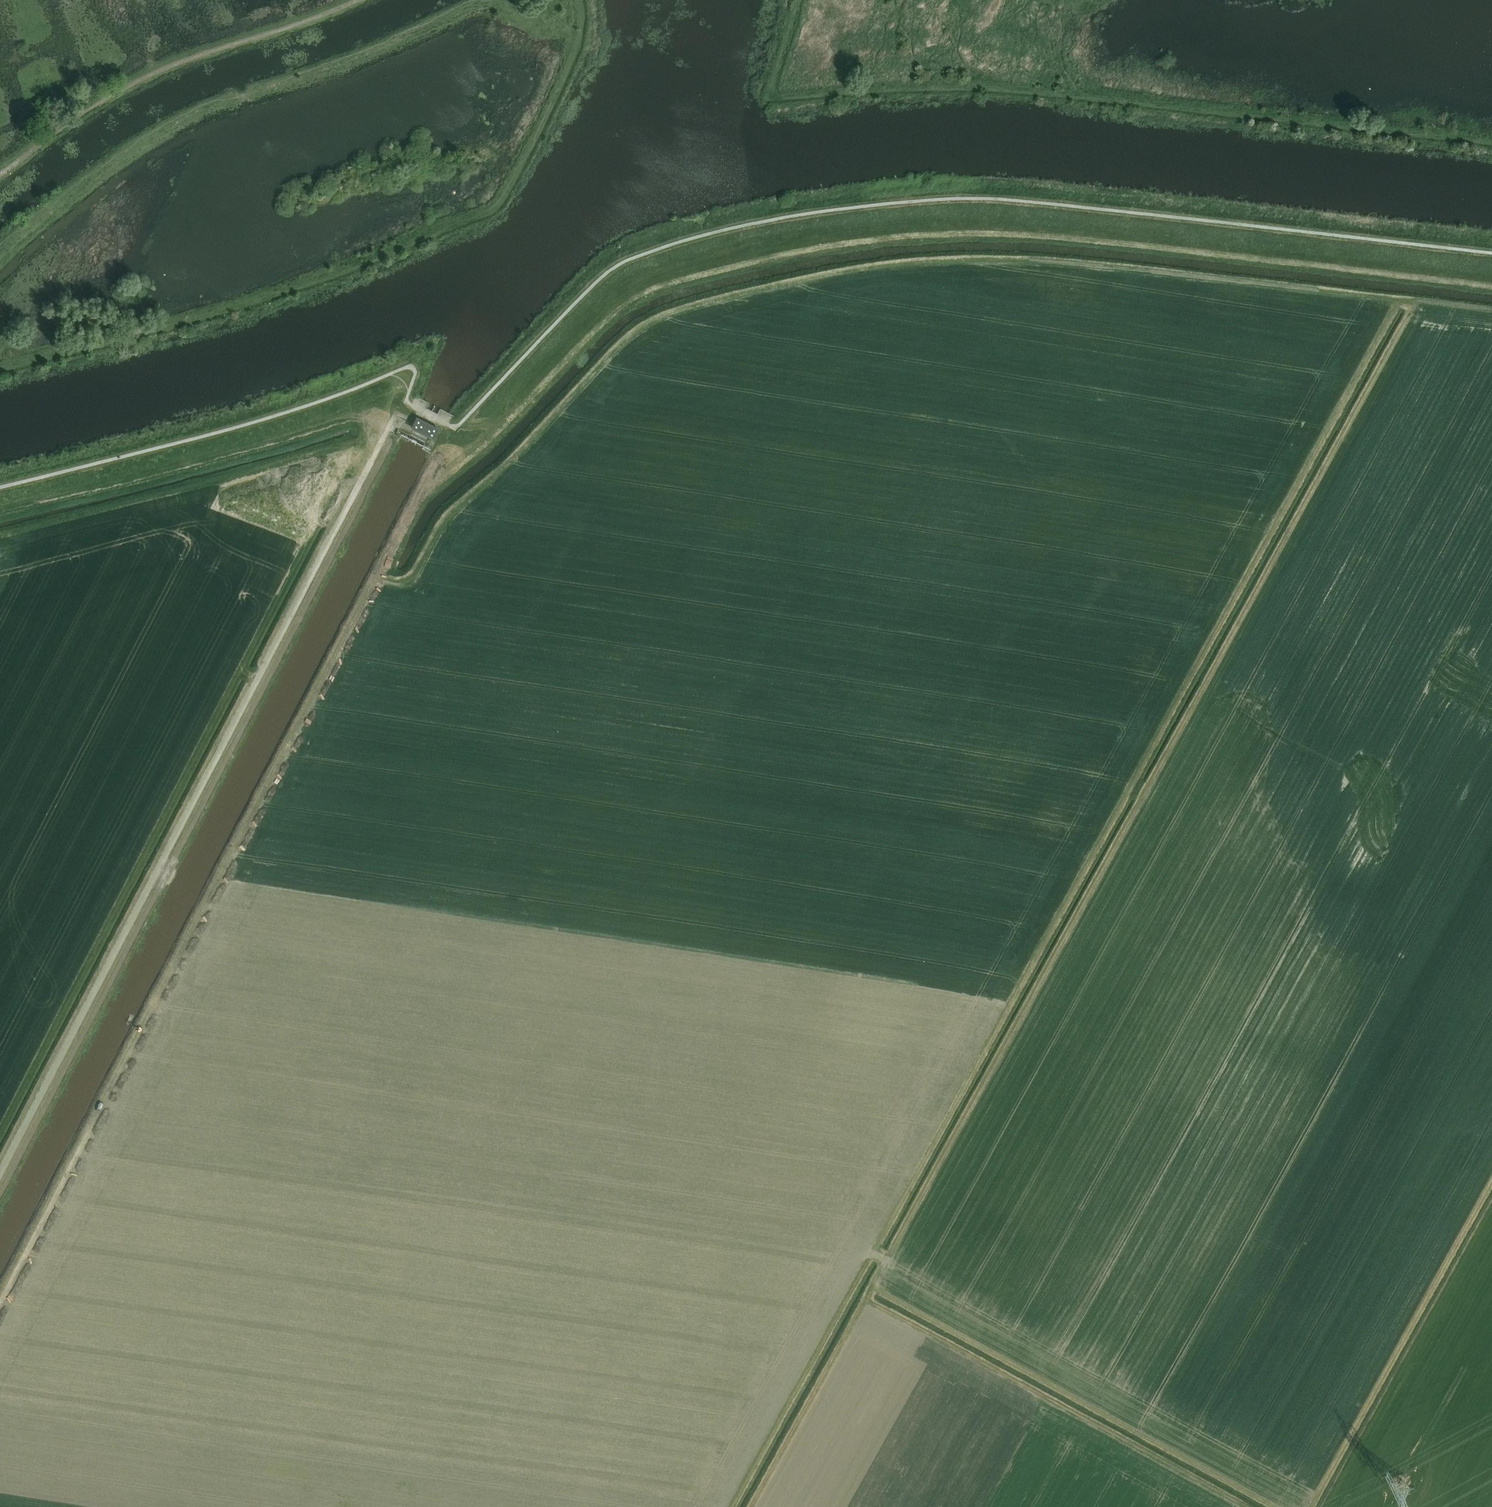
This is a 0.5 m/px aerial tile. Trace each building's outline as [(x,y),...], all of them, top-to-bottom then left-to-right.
[(438,429),(417,418),(416,420),(412,427),(422,432),(433,438),(438,429)]
